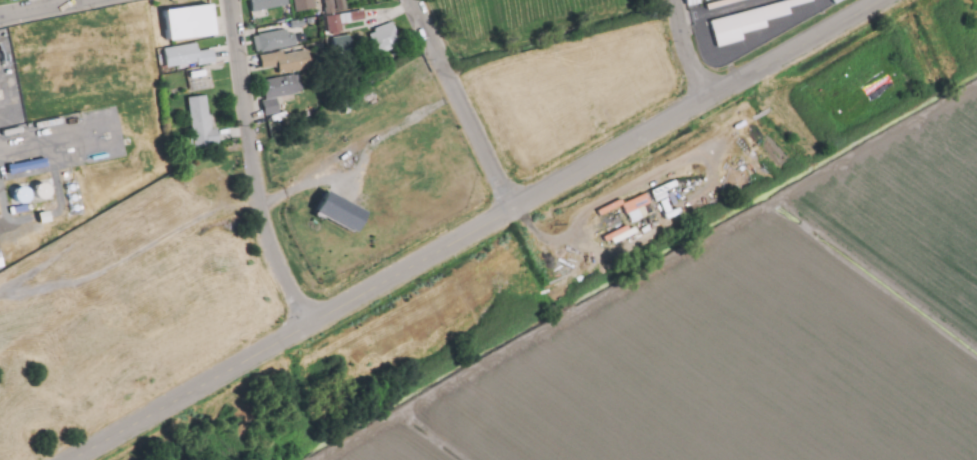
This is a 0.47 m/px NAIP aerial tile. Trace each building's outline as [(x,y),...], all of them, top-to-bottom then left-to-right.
[(256,18),(293,11),(291,0),(253,0),(256,18)] [(298,13),(319,9),(317,0),(296,0),(298,13)] [(328,15),(339,13),(336,0),(326,0),(328,15)] [(708,5),(727,0),(757,0),(710,13),(708,5)] [(719,52),(748,44),(746,37),(771,30),(769,24),(795,18),(793,11),(817,5),(815,0),(797,0),(712,22),(719,52)] [(167,9),(170,42),(217,35),(214,3),(167,9)] [(328,19),(331,36),(347,34),(344,16),(328,19)] [(393,23),(376,30),(377,33),(370,36),(375,51),(400,41),(393,23)] [(254,37),(258,54),(301,47),(298,35),(291,36),(289,31),(254,37)] [(332,57),(353,54),(350,35),(329,38),(332,57)] [(166,50),(169,71),(201,65),(202,69),(218,66),(215,50),(203,52),(202,44),(166,50)] [(263,58),(265,71),(280,69),(282,76),(308,71),(307,63),(313,62),(311,50),(263,58)] [(264,82),(267,100),(264,101),(267,117),(283,114),(280,100),(306,95),(303,75),(264,82)] [(190,98),(197,148),(221,144),(217,116),(212,117),(209,96),(190,98)] [(37,125),(40,134),(67,129),(65,120),(37,125)] [(3,130),(5,140),(27,136),(25,126),(3,130)] [(9,164),(12,178),(53,171),(50,157),(9,164)] [(43,199),(52,198),(51,183),(41,184),(43,199)] [(29,204),(34,192),(24,188),(20,200),(29,204)] [(360,233),(370,211),(329,192),(319,214),(360,233)]
